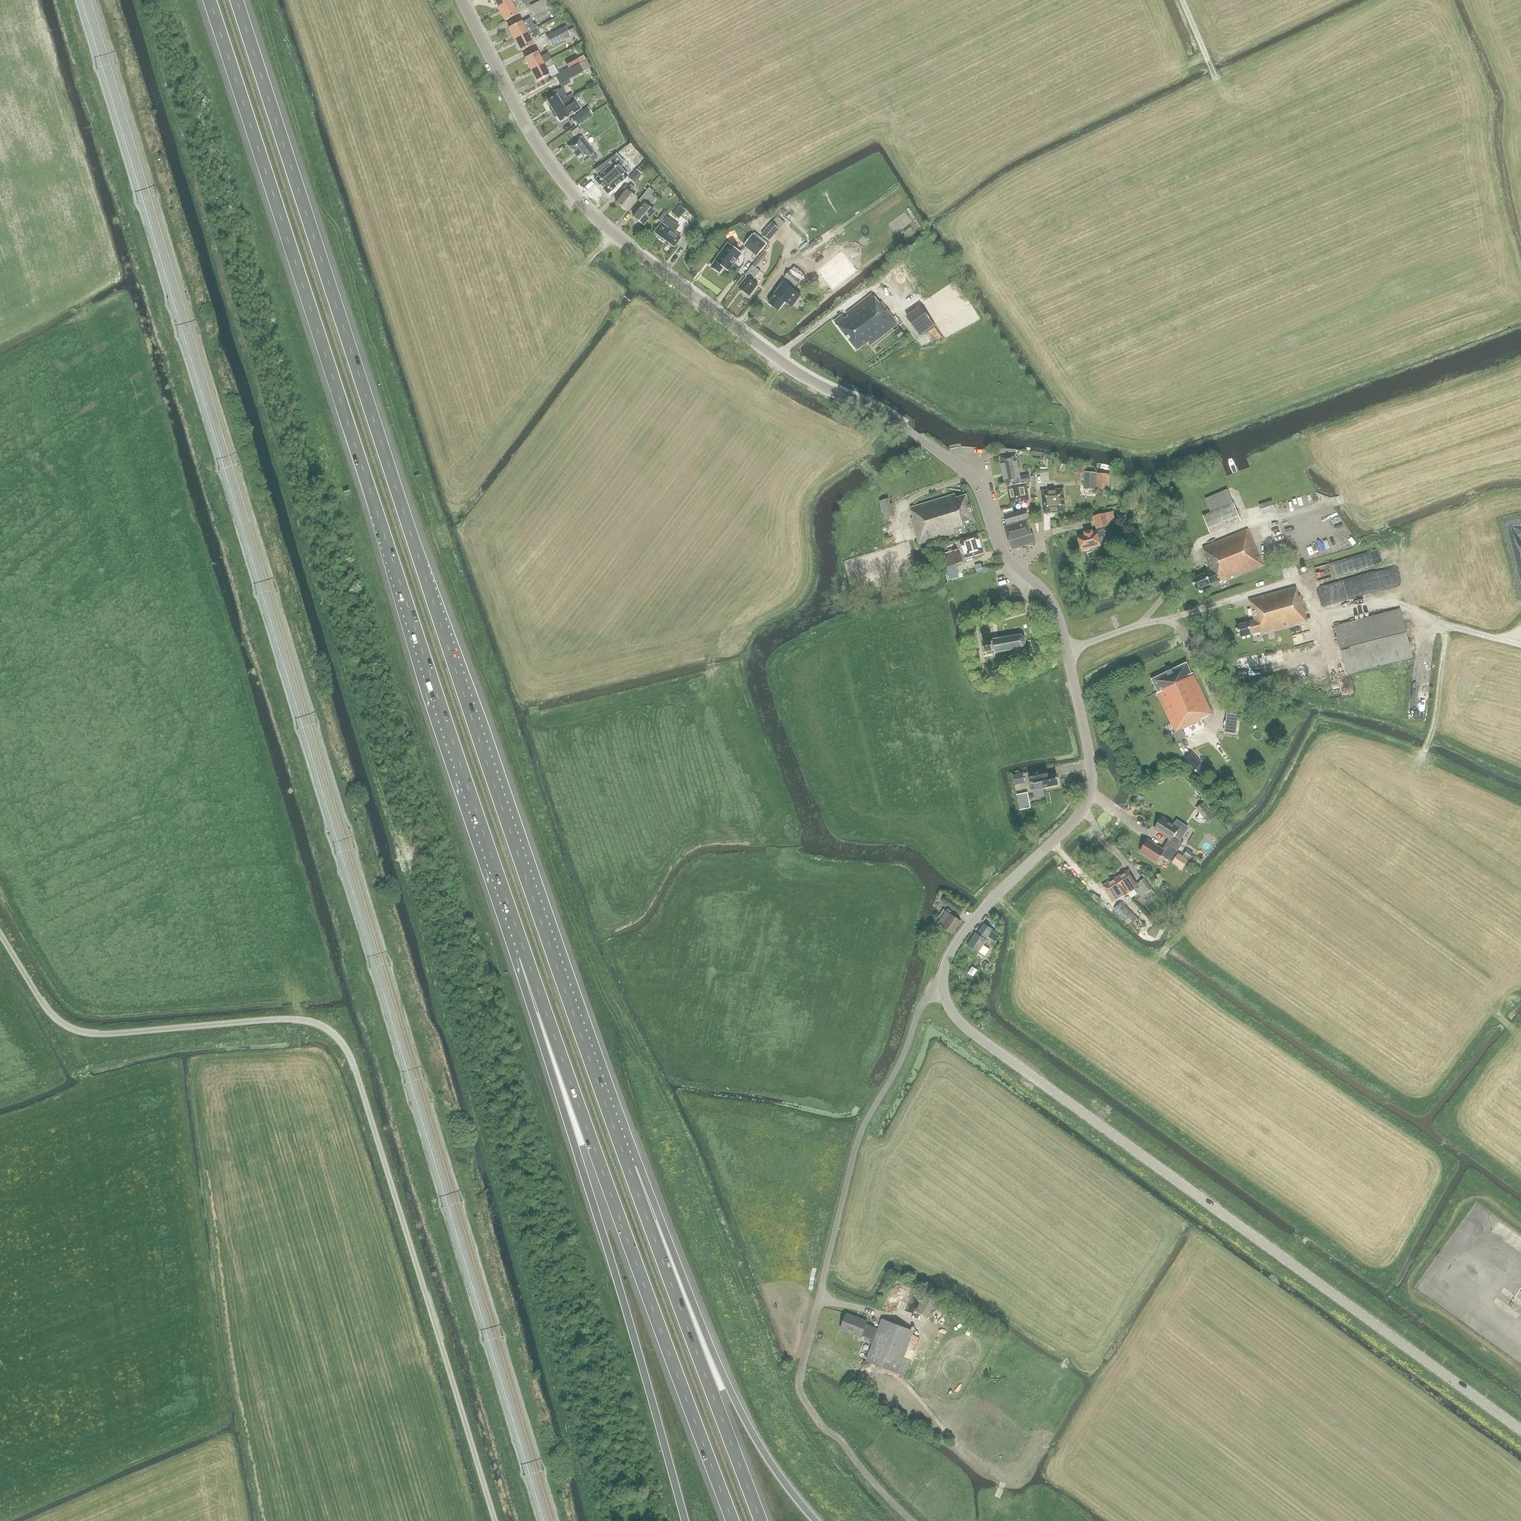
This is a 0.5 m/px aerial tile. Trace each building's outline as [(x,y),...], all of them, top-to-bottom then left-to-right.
[(516,0),(494,0),(499,9),(516,0)] [(499,9),(505,21),(518,14),(514,7),(518,5),(518,7),(526,3),(525,0),(516,0),(499,9)] [(533,10),(542,5),(551,1),(551,0),(541,0),(530,6),(533,10)] [(533,10),(536,15),(545,10),(542,5),(533,10)] [(530,19),(522,23),(521,21),(509,28),(515,39),(535,29),(538,28),(536,24),(534,26),(530,19)] [(549,41),(568,31),(565,26),(556,31),(546,36),(549,41)] [(535,29),(515,39),(521,51),(534,44),(531,39),(538,34),(535,29)] [(568,31),(549,41),(551,46),(561,41),(571,36),(568,31)] [(547,61),(551,59),(548,53),(540,57),(537,51),(525,58),(531,70),(547,61)] [(586,59),(584,55),(577,59),(576,56),(565,62),(568,68),(579,63),(586,59)] [(551,59),(547,61),(531,70),(537,81),(550,75),(546,68),(554,64),(551,59)] [(569,79),(588,69),(588,68),(590,67),(586,60),(584,61),(556,77),(560,84),(562,88),(562,87),(571,82),(569,79)] [(554,111),(574,98),(572,94),(568,97),(562,87),(562,88),(554,93),(555,95),(547,100),(554,111)] [(574,98),(554,111),(560,122),(581,109),(574,98)] [(571,119),(576,126),(593,114),(588,107),(571,119)] [(578,127),(572,132),(575,136),(581,131),(578,127)] [(594,153),(591,149),(589,146),(585,141),(581,136),(568,147),(576,156),(581,164),(591,156),(594,161),(598,158),(594,153)] [(594,179),(607,194),(628,176),(620,167),(625,163),(616,153),(593,170),(598,176),(594,179)] [(634,183),(642,174),(637,169),(629,178),(634,183)] [(630,193),(635,188),(631,185),(626,190),(616,203),(626,211),(636,198),(630,193)] [(643,225),(654,212),(648,207),(655,198),(651,195),(654,192),(649,188),(638,200),(643,204),(633,217),(643,225)] [(679,215),(681,217),(686,211),(680,206),(673,214),(677,217),(679,215)] [(769,241),(786,223),(778,216),(762,234),(769,241)] [(681,238),(675,233),(678,228),(664,219),(654,232),(674,247),(681,238)] [(757,256),(767,244),(754,234),(744,246),(757,256)] [(729,271),(742,253),(728,243),(715,260),(716,261),(711,267),(720,273),(724,267),(729,271)] [(837,251),(817,276),(836,291),(856,266),(837,251)] [(757,268),(768,255),(764,252),(753,265),(757,268)] [(749,296),(758,285),(753,281),(761,271),(753,265),(745,275),(747,277),(739,288),(749,296)] [(785,278),(796,287),(805,275),(794,266),(785,278)] [(783,295),(787,290),(783,286),(779,291),(769,303),(779,311),(788,299),(783,295)] [(879,303),(872,294),(850,311),(852,314),(846,318),(843,314),(834,321),(857,351),(868,342),(871,345),(898,324),(881,302),(879,303)] [(907,318),(920,336),(935,326),(922,308),(907,318)] [(1015,450),(999,449),(1000,457),(1006,487),(1008,486),(1022,484),(1020,476),(1016,455),(1015,450)] [(1085,472),(1084,488),(1096,489),(1098,473),(1085,472)] [(1098,473),(1096,489),(1110,490),(1111,474),(1098,473)] [(1022,484),(1026,483),(1030,482),(1029,475),(1020,476),(1022,484)] [(1022,484),(1008,486),(1010,495),(1009,496),(1010,500),(1011,501),(1012,503),(1029,499),(1026,483),(1022,484)] [(1044,513),(1066,511),(1063,489),(1042,491),(1044,513)] [(1233,504),(1231,497),(1228,490),(1206,498),(1211,513),(1203,516),(1210,533),(1241,521),(1234,503),(1233,504)] [(957,498),(955,494),(910,508),(913,518),(911,519),(919,545),(958,533),(957,531),(962,529),(963,534),(967,533),(965,526),(975,523),(967,495),(957,498)] [(889,498),(880,501),(885,519),(896,516),(892,504),(891,504),(889,498)] [(1260,505),(1263,515),(1276,513),(1274,502),(1260,505)] [(1015,513),(1013,507),(1003,510),(1007,525),(1028,519),(1026,510),(1015,513)] [(1097,529),(1100,528),(1102,527),(1116,523),(1113,511),(1093,516),(1097,529)] [(1031,534),(1027,521),(1005,527),(1009,541),(1010,541),(1012,547),(1022,544),(1022,547),(1035,543),(1033,533),(1031,534)] [(1100,528),(1100,530),(1092,532),(1092,531),(1085,533),(1085,534),(1078,536),(1082,550),(1084,550),(1084,551),(1090,549),(1090,548),(1100,546),(1098,538),(1105,536),(1104,530),(1103,530),(1102,527),(1100,528)] [(1227,581),(1263,566),(1248,529),(1203,548),(1207,557),(1206,557),(1211,569),(1202,573),(1203,574),(1191,579),(1196,590),(1212,584),(1214,587),(1220,584),(1220,580),(1225,578),(1227,581)] [(963,564),(973,561),(972,557),(984,553),(979,534),(960,540),(960,541),(956,542),(959,550),(943,554),(947,567),(963,562),(963,564)] [(1341,561),(1344,574),(1380,564),(1377,551),(1341,561)] [(1298,597),(1296,587),(1249,600),(1255,621),(1249,622),(1237,625),(1240,638),(1252,634),(1262,631),(1263,634),(1308,622),(1301,596),(1298,597)] [(1349,674),(1413,656),(1400,608),(1336,626),(1349,674)] [(988,655),(1023,648),(1026,643),(1025,638),(1021,634),(997,638),(995,638),(994,639),(992,639),(992,641),(984,643),(986,652),(988,651),(988,655)] [(1192,673),(1186,663),(1152,680),(1158,692),(1157,693),(1176,733),(1203,720),(1202,718),(1212,713),(1193,673),(1192,673)] [(1196,770),(1199,767),(1202,764),(1191,752),(1185,758),(1196,770)] [(1207,771),(1201,765),(1199,767),(1196,770),(1201,776),(1207,771)] [(1057,778),(1056,772),(1048,774),(1047,769),(1028,772),(1031,787),(1033,786),(1034,790),(1059,785),(1058,783),(1059,783),(1058,778),(1057,778)] [(1017,785),(1025,783),(1023,773),(1015,774),(1017,785)] [(1030,808),(1029,800),(1019,803),(1020,810),(1030,808)] [(1204,819),(1211,813),(1203,803),(1196,808),(1204,819)] [(1178,821),(1175,826),(1163,818),(1155,829),(1169,838),(1166,844),(1177,852),(1184,842),(1180,839),(1188,828),(1178,821)] [(1177,852),(1166,844),(1162,850),(1148,840),(1141,851),(1157,862),(1161,855),(1171,861),(1177,852)] [(1187,850),(1183,855),(1189,859),(1194,853),(1188,849),(1187,850)] [(1183,870),(1189,860),(1178,854),(1173,863),(1183,870)] [(1128,894),(1129,893),(1132,898),(1138,894),(1135,890),(1138,888),(1134,881),(1135,880),(1129,870),(1117,877),(1128,894)] [(1128,894),(1117,877),(1103,886),(1113,903),(1128,894)] [(1153,889),(1145,878),(1139,882),(1146,894),(1153,889)] [(950,908),(954,902),(946,897),(942,903),(950,908)] [(1129,924),(1136,916),(1121,902),(1114,910),(1129,924)] [(940,919),(946,912),(941,908),(936,916),(940,919)] [(940,919),(938,923),(952,934),(961,922),(958,920),(959,917),(948,909),(946,912),(940,919)] [(977,934),(976,933),(968,945),(979,952),(985,957),(990,950),(983,946),(987,940),(986,940),(988,936),(992,930),(993,929),(984,923),(977,934)] [(1156,939),(1161,928),(1155,926),(1153,930),(1150,931),(1148,935),(1156,939)] [(992,930),(988,936),(996,942),(998,934),(992,930)] [(974,967),(969,974),(974,978),(979,971),(974,967)] [(915,1313),(920,1298),(909,1294),(904,1309),(915,1313)] [(916,1312),(929,1318),(938,1300),(925,1294),(916,1312)] [(879,1329),(866,1324),(867,1322),(847,1314),(841,1329),(862,1337),(862,1336),(874,1341),(867,1361),(905,1376),(920,1338),(913,1335),(914,1331),(882,1319),(879,1329)]
